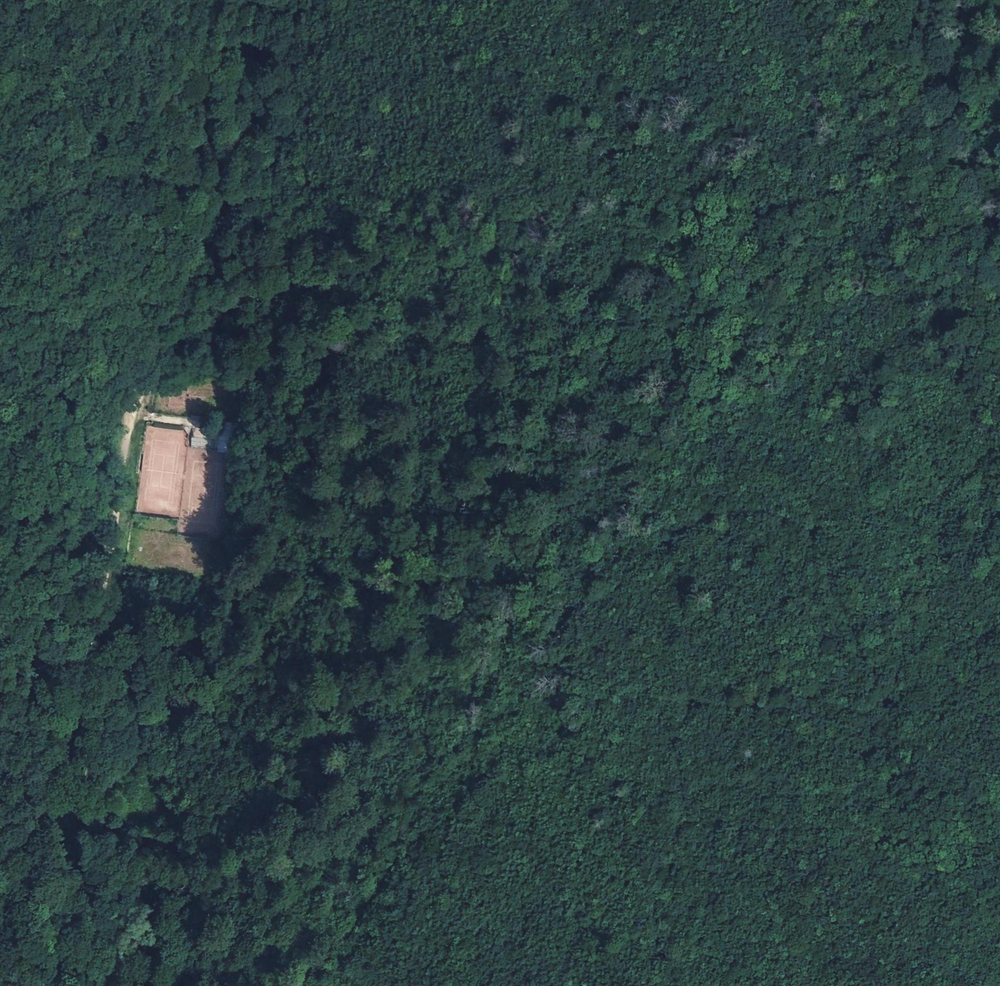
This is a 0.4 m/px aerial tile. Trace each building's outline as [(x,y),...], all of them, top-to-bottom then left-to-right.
[(145,472),(166,472),(165,445),(164,435),(144,435),(145,472)]
